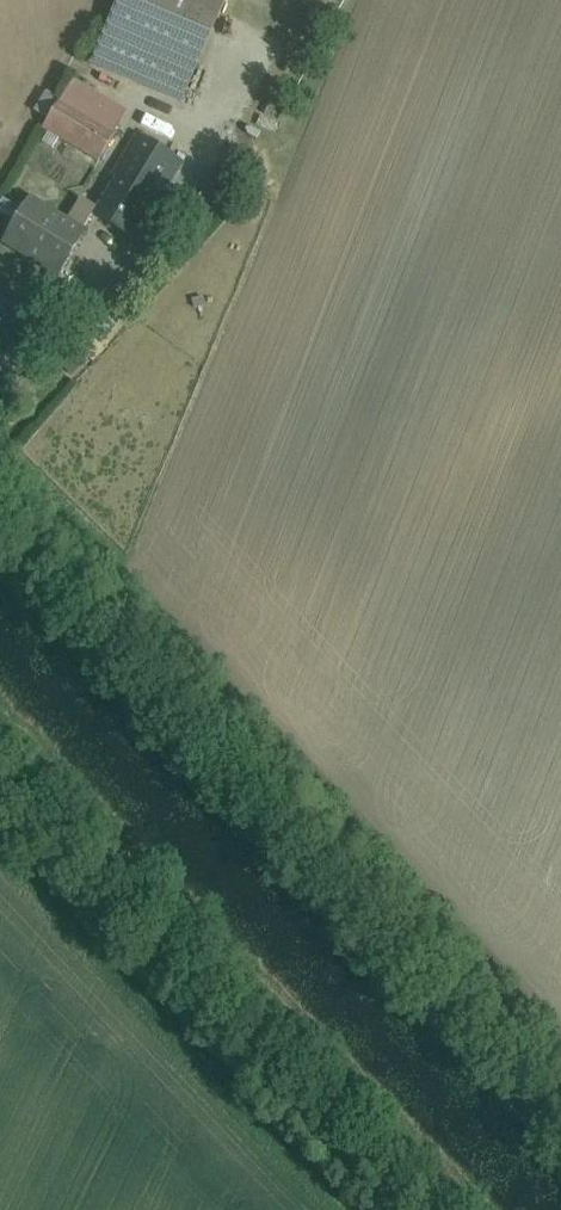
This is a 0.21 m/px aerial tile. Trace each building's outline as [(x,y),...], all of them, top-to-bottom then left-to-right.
[(88,69),(173,106),(220,0),(118,0),(88,69)] [(55,99),(37,130),(91,162),(109,131),(55,99)] [(135,146),(88,221),(125,244),(172,169),(135,146)] [(0,242),(0,244),(52,279),(77,241),(25,206),(0,242)]
